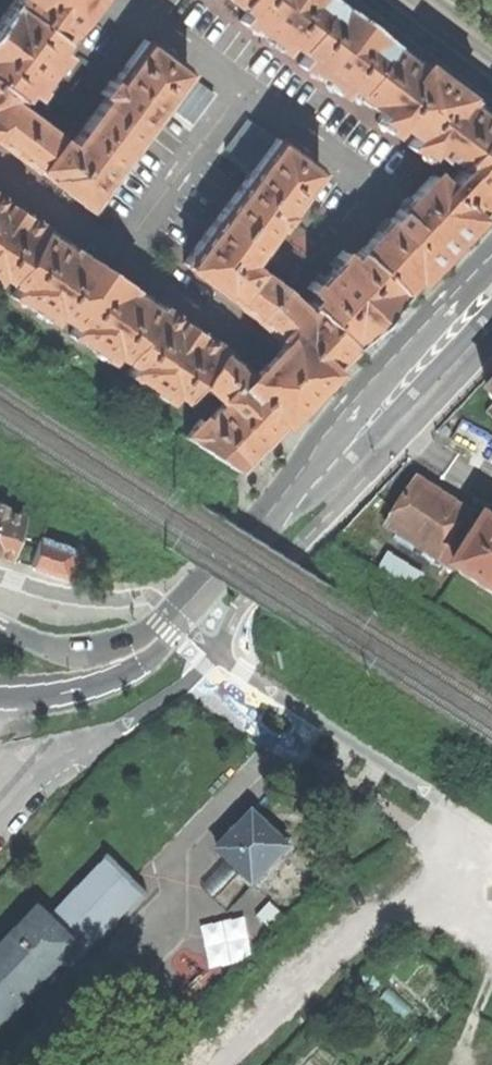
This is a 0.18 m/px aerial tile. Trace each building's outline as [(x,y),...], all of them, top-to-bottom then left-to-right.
[(0,18),(0,32),(47,68),(56,57),(61,60),(65,54),(56,46),(69,29),(73,32),(78,25),(74,22),(83,11),(68,0),(13,0),(0,18)] [(83,11),(90,1),(91,0),(68,0),(83,11)] [(238,2),(247,9),(240,19),(247,24),(250,20),(277,40),(274,44),(281,50),(289,40),(298,46),(332,0),(239,0),(238,2)] [(336,0),(332,0),(298,46),(306,52),(298,62),(305,67),(309,63),(335,83),(332,87),(340,93),(348,83),(356,89),(391,41),(364,21),(336,0)] [(60,184),(87,204),(128,149),(88,119),(69,143),(10,98),(13,93),(16,95),(19,95),(24,88),(35,94),(40,87),(36,84),(47,68),(0,32),(0,139),(60,184)] [(128,149),(161,104),(187,70),(145,38),(113,80),(111,78),(105,85),(101,91),(105,95),(88,119),(128,149)] [(414,58),(391,41),(356,89),(372,101),(370,103),(381,111),(378,115),(388,122),(385,126),(392,131),(400,121),(436,74),(414,58)] [(205,137),(251,171),(277,136),(279,137),(285,129),(236,93),(217,78),(210,87),(187,70),(161,104),(205,137)] [(450,84),(436,74),(400,121),(414,132),(450,84)] [(450,84),(414,132),(415,133),(408,143),(415,148),(418,145),(427,151),(430,148),(440,155),(447,147),(462,158),(491,121),(491,115),(468,98),(450,84)] [(462,158),(466,161),(445,183),(476,214),(491,197),(491,121),(462,158)] [(251,171),(222,209),(262,239),(274,222),(277,224),(296,199),(319,167),(279,137),(277,136),(251,171)] [(449,242),(476,214),(445,183),(432,171),(357,251),(401,293),(449,242)] [(12,278),(46,228),(15,207),(0,196),(0,276),(3,272),(12,278)] [(208,279),(257,315),(280,285),(247,259),(262,239),(222,209),(184,260),(208,279)] [(53,321),(60,311),(96,261),(72,245),(46,228),(12,278),(19,283),(13,293),(20,298),(24,294),(48,312),(45,316),(53,321)] [(390,304),(401,293),(357,251),(352,256),(342,248),(336,254),(340,257),(318,282),(314,278),(308,284),(316,293),(310,300),(310,303),(312,305),(353,344),(390,304)] [(60,311),(77,323),(112,272),(96,261),(60,311)] [(118,351),(127,357),(163,306),(136,288),(112,272),(77,323),(70,332),(77,337),(80,333),(106,351),(103,355),(110,360),(118,351)] [(336,361),(353,344),(312,305),(308,310),(280,285),(257,315),(282,339),(299,355),(296,357),(319,379),(336,361)] [(186,397),(200,378),(223,347),(189,323),(163,306),(127,357),(134,362),(128,372),(135,377),(138,373),(165,391),(162,395),(169,399),(176,390),(186,397)] [(266,356),(251,372),(267,388),(270,385),(294,406),(307,391),(319,379),(296,357),(299,355),(282,339),(266,356)] [(205,420),(201,417),(186,433),(237,466),(264,437),(294,406),(270,385),(267,388),(251,372),(223,347),(200,378),(224,401),(205,420)] [(462,434),(456,444),(478,456),(487,438),(477,433),(480,427),(469,421),(462,434)] [(415,480),(386,526),(436,558),(461,517),(465,512),(415,480)] [(11,554),(24,514),(5,508),(7,503),(0,500),(0,551),(11,554)] [(43,532),(41,536),(69,545),(75,529),(50,519),(52,511),(37,505),(31,518),(31,528),(43,532)] [(481,529),(461,517),(436,558),(455,570),(481,529)] [(481,529),(455,570),(491,594),(491,523),(488,520),(481,529)] [(77,549),(69,545),(41,536),(32,562),(69,574),(77,549)] [(392,549),(380,568),(412,589),(425,569),(392,549)] [(234,836),(219,851),(255,886),(290,850),(254,815),(234,836)] [(63,964),(71,972),(74,970),(72,968),(80,958),(83,959),(86,957),(84,955),(141,895),(144,897),(147,894),(107,857),(104,859),(106,862),(49,921),(39,911),(37,913),(37,917),(31,925),(27,924),(24,926),(25,930),(0,956),(0,1029),(63,964)] [(200,926),(210,969),(252,959),(242,916),(200,926)]
